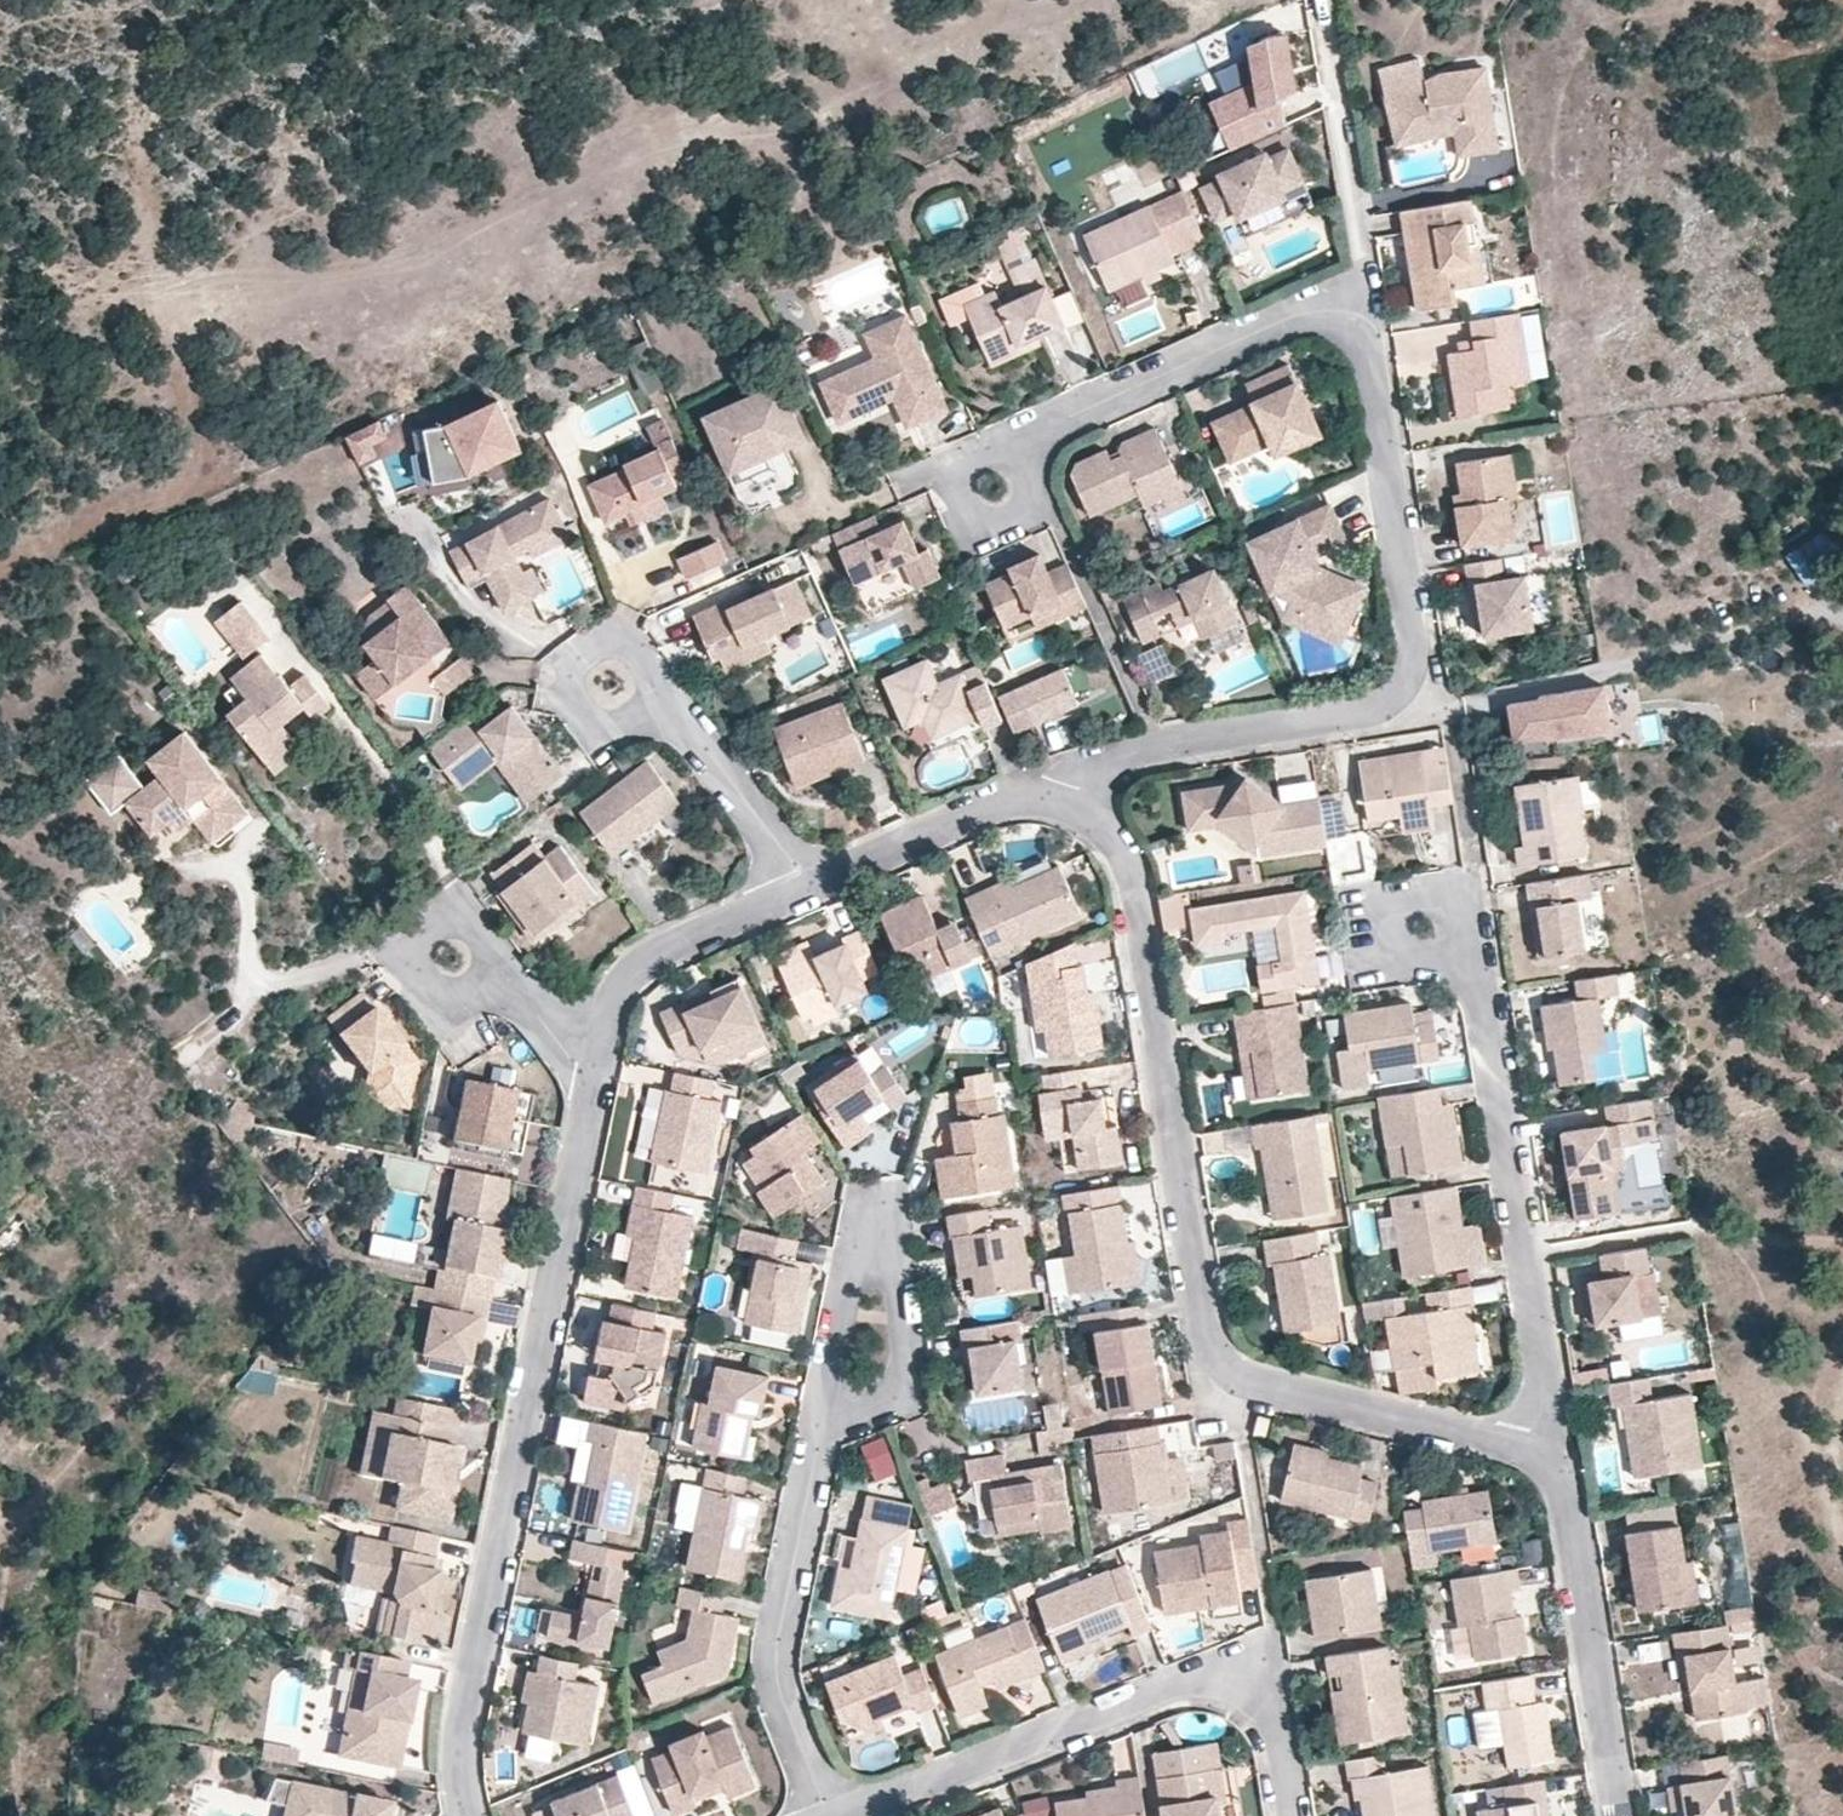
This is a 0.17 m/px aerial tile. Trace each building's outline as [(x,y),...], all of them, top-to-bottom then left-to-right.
[(1305,96),(1292,38),(1255,52),(1258,90),(1210,108),(1233,150),(1288,128),(1284,110),(1305,96)] [(1483,77),(1482,66),(1459,69),(1461,80),(1483,77)] [(1394,141),(1429,133),(1452,131),(1461,131),(1464,145),(1494,140),(1483,77),(1461,80),(1459,69),(1438,72),(1426,81),(1426,89),(1380,96),(1394,141)] [(1452,131),(1455,155),(1495,149),(1494,140),(1464,145),(1461,131),(1452,131)] [(1262,153),(1252,158),(1215,175),(1218,181),(1198,190),(1214,224),(1234,215),(1244,219),(1276,205),(1280,193),(1299,184),(1283,150),(1265,159),(1262,153)] [(1200,238),(1177,189),(1143,204),(1079,233),(1105,288),(1169,259),(1166,253),(1200,238)] [(1407,211),(1413,242),(1407,242),(1419,311),(1454,305),(1452,290),(1474,286),(1467,245),(1476,243),(1468,200),(1407,211)] [(1407,211),(1400,212),(1407,242),(1413,242),(1407,211)] [(1476,243),(1467,245),(1474,286),(1483,284),(1476,243)] [(1008,265),(1022,294),(998,306),(991,291),(960,304),(988,362),(1018,350),(1015,342),(1030,336),(1059,323),(1028,256),(1008,265)] [(1499,410),(1496,387),(1505,386),(1529,382),(1518,318),(1518,312),(1468,320),(1472,341),(1473,351),(1458,354),(1447,356),(1450,375),(1453,395),(1461,393),(1465,416),(1499,410)] [(817,385),(834,420),(897,391),(915,425),(948,410),(903,316),(860,337),(871,360),(817,385)] [(1015,342),(1018,350),(1033,344),(1030,336),(1015,342)] [(1473,351),(1472,341),(1457,344),(1458,354),(1473,351)] [(1253,404),(1257,411),(1247,415),(1244,409),(1210,424),(1229,464),(1270,445),(1275,455),(1304,443),(1299,433),(1292,418),(1307,411),(1287,368),(1245,387),(1253,404)] [(704,428),(726,476),(783,448),(801,441),(774,383),(743,398),(748,409),(704,428)] [(1499,410),(1509,409),(1505,386),(1496,387),(1499,410)] [(837,428),(893,401),(906,429),(915,425),(897,391),(834,420),(837,428)] [(1461,393),(1453,395),(1456,418),(1465,416),(1461,393)] [(699,418),(704,428),(748,409),(743,398),(699,418)] [(1257,411),(1253,404),(1244,409),(1247,415),(1257,411)] [(528,457),(502,408),(453,433),(427,437),(439,491),(479,483),(528,457)] [(1307,411),(1292,418),(1299,433),(1314,425),(1307,411)] [(1118,454),(1120,459),(1112,463),(1109,460),(1109,458),(1106,451),(1075,464),(1070,477),(1088,517),(1136,495),(1142,507),(1164,498),(1182,490),(1170,462),(1155,429),(1121,444),(1118,454)] [(654,451),(621,468),(622,471),(586,488),(605,525),(623,516),(641,507),(639,504),(656,496),(673,488),(668,476),(665,470),(678,463),(666,441),(653,448),(654,451)] [(794,473),(783,448),(726,476),(736,498),(737,499),(750,507),(760,509),(789,496),(795,487),(794,473)] [(1506,498),(1516,497),(1509,453),(1499,454),(1506,498)] [(1109,460),(1112,463),(1120,459),(1118,454),(1109,458),(1109,460)] [(1456,461),(1462,494),(1464,505),(1455,506),(1462,547),(1513,539),(1506,498),(1499,454),(1456,461)] [(682,470),(678,463),(665,470),(668,476),(682,470)] [(1164,498),(1168,506),(1186,497),(1182,490),(1164,498)] [(1462,494),(1454,496),(1455,506),(1464,505),(1462,494)] [(623,516),(628,526),(663,509),(656,496),(639,504),(641,507),(623,516)] [(520,576),(510,558),(525,550),(562,530),(546,500),(513,518),(447,554),(462,582),(481,573),(485,580),(502,613),(531,597),(520,576)] [(1310,572),(1305,560),(1313,557),(1345,543),(1328,509),(1248,544),(1270,593),(1286,588),(1296,609),(1303,613),(1309,615),(1324,606),(1352,617),(1364,589),(1319,569),(1310,572)] [(916,553),(901,522),(880,531),(872,515),(830,534),(846,569),(862,562),(869,576),(900,561),(914,591),(937,580),(922,550),(916,553)] [(566,538),(562,530),(525,550),(529,558),(529,559),(566,538)] [(1787,557),(1810,589),(1842,567),(1842,564),(1822,533),(1787,557)] [(724,562),(714,543),(677,560),(687,579),(724,562)] [(1001,626),(1030,613),(1058,601),(1064,613),(1084,604),(1066,562),(1047,570),(1038,552),(1008,565),(1011,572),(1014,576),(1012,577),(1006,578),(1003,578),(999,576),(982,585),(1001,626)] [(1471,606),(1479,605),(1482,625),(1485,639),(1534,629),(1524,576),(1503,580),(1500,556),(1464,562),(1471,606)] [(1313,557),(1305,560),(1310,572),(1319,569),(1313,557)] [(862,562),(846,569),(853,584),(869,576),(862,562)] [(534,569),(520,576),(531,597),(545,591),(536,572),(534,569)] [(1175,610),(1178,617),(1195,609),(1200,618),(1205,616),(1214,634),(1238,623),(1214,569),(1169,589),(1165,580),(1122,600),(1142,644),(1164,634),(1158,618),(1175,610)] [(485,580),(481,573),(462,582),(467,590),(485,580)] [(790,577),(746,599),(725,609),(721,601),(690,615),(710,659),(717,656),(762,635),(807,614),(790,577)] [(382,599),(395,615),(362,643),(361,645),(371,659),(352,675),(372,700),(391,684),(387,679),(421,651),(426,657),(446,641),(401,585),(382,599)] [(1116,604),(1109,586),(1098,590),(1106,608),(1116,604)] [(1352,617),(1324,606),(1309,615),(1303,613),(1296,609),(1286,588),(1270,593),(1282,620),(1291,625),(1340,644),(1352,617)] [(746,599),(742,590),(721,601),(725,609),(746,599)] [(1030,613),(1036,627),(1064,613),(1058,601),(1030,613)] [(1479,605),(1471,606),(1475,625),(1482,625),(1479,605)] [(270,642),(244,609),(220,627),(246,660),(270,642)] [(1200,618),(1195,609),(1178,617),(1182,626),(1199,619),(1200,618)] [(1208,637),(1214,634),(1205,616),(1200,618),(1199,619),(1208,637)] [(769,650),(762,635),(717,656),(723,671),(769,650)] [(1170,647),(1142,652),(1148,687),(1176,682),(1170,647)] [(426,657),(421,651),(387,679),(391,684),(426,657)] [(427,680),(441,695),(471,671),(458,655),(427,680)] [(921,721),(924,721),(948,731),(978,717),(973,705),(990,698),(975,666),(934,683),(923,662),(880,680),(903,730),(920,721),(921,721)] [(294,738),(291,734),(278,718),(289,708),(292,709),(295,709),(301,707),(303,707),(311,717),(320,709),(327,703),(303,674),(288,686),(277,673),(265,682),(253,668),(223,694),(234,709),(226,715),(251,744),(266,762),(294,738)] [(1071,675),(1002,691),(1012,738),(1042,731),(1046,749),(1068,745),(1063,720),(1080,717),(1071,675)] [(1610,727),(1603,684),(1564,691),(1565,696),(1557,698),(1556,692),(1539,695),(1539,698),(1507,703),(1514,741),(1545,736),(1545,738),(1610,727)] [(508,703),(496,714),(485,722),(475,709),(427,745),(456,786),(487,764),(493,760),(497,755),(500,758),(506,753),(518,770),(512,775),(527,796),(536,789),(560,772),(508,703)] [(780,753),(788,774),(814,764),(819,777),(860,761),(858,753),(840,703),(771,729),(780,753)] [(301,707),(295,709),(292,709),(289,708),(278,718),(291,734),(311,717),(303,707),(301,707)] [(1664,736),(1659,713),(1640,717),(1644,740),(1664,736)] [(924,721),(921,721),(929,739),(948,731),(924,721)] [(170,820),(179,829),(193,818),(210,838),(213,838),(215,837),(223,831),(231,825),(227,820),(243,808),(240,803),(193,744),(183,732),(156,753),(168,768),(159,776),(146,786),(125,802),(128,806),(152,834),(170,820)] [(302,749),(294,738),(266,762),(273,772),(302,749)] [(1453,801),(1443,742),(1358,756),(1368,821),(1399,815),(1432,810),(1431,804),(1453,801)] [(156,753),(147,760),(159,776),(168,768),(156,753)] [(512,775),(518,770),(506,753),(500,758),(497,755),(493,760),(523,799),(527,796),(512,775)] [(1277,787),(1312,782),(1308,753),(1273,757),(1277,787)] [(113,818),(128,806),(125,802),(146,786),(122,756),(86,784),(113,818)] [(612,850),(631,835),(644,824),(653,834),(684,809),(684,807),(646,759),(579,809),(612,850)] [(788,774),(793,787),(819,777),(814,764),(788,774)] [(1513,785),(1517,807),(1523,844),(1514,845),(1517,865),(1583,854),(1577,811),(1582,810),(1575,774),(1513,785)] [(1214,818),(1221,818),(1259,843),(1259,855),(1327,843),(1319,798),(1284,803),(1246,778),(1239,790),(1231,784),(1183,793),(1189,829),(1216,825),(1214,818)] [(227,820),(231,825),(247,812),(243,808),(227,820)] [(1436,828),(1432,810),(1399,815),(1403,834),(1436,828)] [(1259,855),(1259,843),(1221,818),(1214,818),(1216,825),(1259,855)] [(653,834),(644,824),(631,835),(638,845),(653,834)] [(597,892),(558,842),(541,855),(530,841),(490,872),(496,880),(501,885),(535,931),(575,901),(580,906),(597,892)] [(1081,912),(1060,865),(1010,889),(986,900),(983,892),(966,900),(990,955),(1081,912)] [(1530,904),(1538,903),(1541,924),(1534,926),(1539,956),(1588,947),(1580,898),(1592,896),(1589,871),(1527,882),(1530,904)] [(983,892),(986,900),(1010,889),(1006,881),(983,892)] [(494,891),(534,941),(580,906),(575,901),(535,931),(501,885),(494,891)] [(1225,933),(1276,924),(1282,961),(1273,962),(1277,988),(1319,980),(1306,901),(1301,901),(1299,891),(1191,909),(1196,944),(1226,939),(1225,933)] [(956,926),(941,933),(937,925),(922,892),(880,911),(894,944),(898,954),(912,982),(945,967),(969,956),(956,926)] [(1592,896),(1580,898),(1588,947),(1601,945),(1592,896)] [(1538,903),(1530,904),(1534,926),(1541,924),(1538,903)] [(937,925),(941,933),(956,926),(952,918),(937,925)] [(812,1014),(836,1003),(870,987),(865,977),(881,970),(861,927),(844,934),(847,941),(784,969),(805,1016),(812,1014)] [(1104,1044),(1096,986),(1089,987),(1085,959),(1079,959),(1076,940),(1026,963),(1032,1006),(1037,1030),(1044,1030),(1048,1053),(1104,1044)] [(817,954),(811,941),(778,955),(784,969),(817,954)] [(1325,984),(1343,981),(1339,954),(1321,957),(1325,984)] [(1089,987),(1096,986),(1091,958),(1085,959),(1089,987)] [(1262,990),(1277,988),(1273,962),(1258,965),(1262,990)] [(1541,1004),(1545,1035),(1551,1034),(1553,1047),(1558,1081),(1594,1076),(1591,1051),(1605,1048),(1598,995),(1617,993),(1615,971),(1575,978),(1578,998),(1541,1004)] [(710,991),(713,998),(685,1011),(681,1004),(659,1015),(679,1054),(719,1062),(765,1040),(737,978),(710,991)] [(375,1005),(363,989),(329,1015),(340,1030),(375,1005)] [(681,1004),(685,1011),(713,998),(710,991),(681,1004)] [(1381,1005),(1383,1017),(1372,1018),(1370,1007),(1343,1011),(1351,1053),(1366,1051),(1368,1068),(1440,1056),(1435,1020),(1416,1023),(1412,1000),(1381,1005)] [(1240,1051),(1252,1049),(1261,1100),(1309,1092),(1297,1025),(1293,1001),(1233,1011),(1240,1051)] [(812,1014),(816,1023),(839,1012),(836,1003),(812,1014)] [(340,1030),(337,1033),(367,1071),(366,1086),(387,1090),(385,1101),(407,1105),(417,1061),(392,1029),(388,1032),(382,1025),(387,1021),(375,1005),(340,1030)] [(1381,1005),(1370,1007),(1372,1018),(1383,1017),(1381,1005)] [(387,1021),(382,1025),(388,1032),(392,1029),(389,1024),(387,1021)] [(1551,1034),(1545,1035),(1547,1048),(1553,1047),(1551,1034)] [(936,1060),(943,1062),(951,1038),(944,1037),(936,1060)] [(1249,1102),(1261,1100),(1252,1049),(1240,1051),(1249,1102)] [(842,1136),(870,1118),(864,1108),(885,1094),(892,1104),(908,1093),(888,1062),(872,1073),(857,1051),(807,1083),(842,1136)] [(1371,1084),(1368,1068),(1366,1051),(1351,1053),(1335,1056),(1340,1088),(1371,1084)] [(1118,1125),(1108,1126),(1103,1096),(1086,1098),(1083,1082),(1081,1068),(1046,1073),(1049,1093),(1040,1094),(1046,1131),(1075,1128),(1076,1135),(1079,1156),(1090,1155),(1092,1169),(1124,1164),(1118,1125)] [(660,1108),(667,1109),(665,1118),(658,1118),(651,1160),(706,1170),(712,1143),(719,1104),(720,1100),(709,1098),(712,1080),(674,1072),(673,1081),(672,1089),(663,1087),(660,1108)] [(466,1100),(465,1109),(510,1117),(516,1087),(464,1078),(462,1088),(460,1099),(466,1100)] [(1378,1094),(1386,1143),(1405,1141),(1409,1171),(1461,1163),(1457,1128),(1450,1130),(1446,1101),(1441,1102),(1437,1084),(1378,1094)] [(366,1086),(364,1096),(385,1101),(387,1090),(366,1086)] [(955,1118),(956,1124),(959,1150),(949,1151),(954,1191),(968,1189),(1015,1182),(1016,1180),(1012,1148),(1007,1121),(1006,1111),(999,1111),(997,1094),(961,1099),(963,1117),(955,1118)] [(1612,1209),(1606,1166),(1613,1165),(1612,1158),(1622,1157),(1620,1141),(1617,1123),(1652,1117),(1648,1097),(1603,1103),(1606,1123),(1561,1130),(1566,1160),(1574,1159),(1576,1171),(1568,1172),(1575,1216),(1612,1209)] [(458,1107),(465,1109),(466,1100),(460,1099),(458,1107)] [(1452,1100),(1446,1101),(1450,1130),(1457,1128),(1452,1100)] [(465,1109),(458,1107),(457,1115),(463,1117),(465,1109)] [(667,1109),(660,1108),(658,1118),(665,1118),(667,1109)] [(457,1115),(452,1137),(503,1147),(510,1117),(465,1109),(463,1117),(457,1115)] [(1263,1140),(1270,1139),(1280,1210),(1328,1202),(1313,1113),(1253,1123),(1256,1140),(1263,1140)] [(808,1170),(803,1162),(811,1157),(807,1150),(821,1140),(804,1114),(780,1130),(754,1148),(758,1155),(775,1181),(764,1188),(758,1192),(765,1203),(776,1216),(828,1180),(816,1164),(808,1170)] [(1617,1123),(1620,1141),(1655,1136),(1652,1117),(1617,1123)] [(875,1125),(870,1118),(842,1136),(847,1144),(875,1125)] [(1076,1135),(1075,1128),(1046,1131),(1048,1139),(1076,1135)] [(1270,1139),(1263,1140),(1273,1211),(1280,1210),(1270,1139)] [(940,1153),(941,1162),(946,1192),(954,1191),(949,1151),(940,1153)] [(758,1155),(746,1162),(764,1188),(775,1181),(758,1155)] [(1090,1155),(1079,1156),(1081,1171),(1092,1169),(1090,1155)] [(803,1162),(808,1170),(816,1164),(811,1157),(803,1162)] [(1612,1158),(1613,1165),(1622,1165),(1622,1157),(1612,1158)] [(1574,1159),(1566,1160),(1568,1172),(1576,1171),(1574,1159)] [(1612,1209),(1619,1208),(1613,1165),(1606,1166),(1612,1209)] [(697,1191),(700,1180),(654,1166),(651,1178),(697,1191)] [(447,1217),(454,1218),(444,1267),(496,1277),(505,1228),(500,1227),(490,1225),(500,1176),(457,1167),(457,1171),(447,1217)] [(490,1225),(500,1227),(509,1178),(500,1176),(490,1225)] [(1135,1279),(1129,1239),(1120,1184),(1061,1193),(1064,1213),(1069,1212),(1076,1253),(1082,1287),(1135,1279)] [(1454,1229),(1450,1204),(1457,1203),(1455,1184),(1392,1195),(1404,1273),(1459,1263),(1485,1259),(1478,1224),(1461,1227),(1454,1229)] [(675,1294),(691,1216),(669,1211),(672,1194),(636,1186),(632,1204),(641,1206),(637,1232),(631,1261),(626,1283),(675,1294)] [(1454,1229),(1461,1227),(1457,1203),(1450,1204),(1454,1229)] [(641,1206),(632,1204),(628,1230),(637,1232),(641,1206)] [(957,1254),(970,1253),(973,1272),(960,1274),(964,1297),(1031,1285),(1022,1222),(992,1228),(987,1205),(948,1213),(951,1234),(954,1234),(957,1254)] [(741,1246),(762,1251),(750,1319),(801,1331),(806,1304),(800,1303),(802,1292),(808,1293),(815,1260),(798,1255),(802,1238),(745,1226),(741,1246)] [(631,1261),(637,1232),(628,1230),(618,1228),(612,1257),(631,1261)] [(1269,1263),(1276,1261),(1286,1328),(1340,1319),(1330,1251),(1321,1252),(1318,1229),(1265,1238),(1269,1263)] [(368,1259),(414,1267),(418,1247),(372,1238),(368,1259)] [(1135,1279),(1142,1278),(1134,1238),(1129,1239),(1135,1279)] [(1647,1245),(1599,1252),(1603,1276),(1588,1277),(1595,1320),(1642,1311),(1635,1270),(1650,1267),(1647,1245)] [(960,1274),(973,1272),(970,1253),(957,1254),(960,1274)] [(1076,1253),(1065,1254),(1071,1289),(1082,1287),(1076,1253)] [(1423,1290),(1426,1309),(1388,1314),(1396,1368),(1435,1362),(1437,1375),(1466,1370),(1462,1339),(1474,1338),(1470,1315),(1458,1316),(1457,1304),(1468,1303),(1473,1302),(1471,1283),(1423,1290)] [(489,1299),(435,1289),(428,1325),(423,1355),(459,1362),(469,1364),(473,1340),(476,1319),(485,1320),(489,1299)] [(745,1323),(751,1292),(739,1289),(733,1321),(745,1323)] [(808,1293),(802,1292),(800,1303),(806,1304),(808,1293)] [(604,1318),(599,1340),(610,1342),(606,1358),(618,1361),(616,1369),(609,1379),(590,1374),(583,1401),(625,1409),(626,1403),(627,1390),(635,1387),(640,1396),(655,1387),(661,1358),(665,1333),(653,1330),(657,1312),(613,1303),(609,1320),(604,1318)] [(1144,1321),(1141,1303),(1078,1313),(1081,1332),(1095,1329),(1109,1412),(1163,1404),(1150,1320),(1144,1321)] [(1470,1315),(1468,1303),(1457,1304),(1458,1316),(1470,1315)] [(976,1391),(1027,1383),(1019,1338),(1024,1338),(1019,1317),(959,1327),(963,1348),(970,1347),(973,1367),(976,1391)] [(473,1340),(481,1341),(485,1320),(476,1319),(473,1340)] [(757,1334),(755,1345),(794,1349),(795,1337),(757,1334)] [(1474,1338),(1462,1339),(1466,1370),(1479,1368),(1474,1338)] [(610,1342),(599,1340),(597,1356),(606,1358),(610,1342)] [(966,1367),(973,1367),(970,1347),(963,1348),(966,1367)] [(1437,1375),(1435,1362),(1396,1368),(1400,1389),(1438,1382),(1437,1375)] [(770,1374),(719,1363),(712,1401),(704,1399),(694,1444),(736,1453),(745,1410),(755,1411),(762,1413),(770,1374)] [(1692,1392),(1653,1398),(1650,1374),(1610,1380),(1614,1406),(1625,1404),(1636,1472),(1703,1461),(1692,1392)] [(627,1390),(626,1403),(640,1396),(635,1387),(627,1390)] [(446,1490),(454,1447),(449,1446),(455,1409),(397,1398),(394,1416),(383,1414),(380,1433),(387,1434),(380,1479),(398,1483),(394,1509),(446,1518),(452,1491),(446,1490)] [(745,1455),(755,1411),(745,1410),(736,1453),(745,1455)] [(383,1414),(371,1412),(365,1445),(360,1475),(380,1479),(387,1434),(380,1433),(383,1414)] [(1268,1415),(1254,1412),(1251,1430),(1264,1432),(1268,1415)] [(580,1449),(588,1426),(569,1419),(561,1443),(580,1449)] [(589,1438),(597,1440),(590,1480),(580,1479),(573,1517),(626,1528),(640,1459),(645,1432),(592,1421),(589,1438)] [(1162,1440),(1159,1423),(1113,1430),(1116,1448),(1098,1451),(1100,1461),(1108,1511),(1134,1507),(1171,1500),(1169,1484),(1168,1480),(1161,1475),(1159,1472),(1158,1461),(1165,1459),(1169,1459),(1167,1440),(1162,1440)] [(1116,1448),(1113,1430),(1095,1432),(1098,1451),(1116,1448)] [(886,1437),(859,1446),(872,1484),(898,1475),(886,1437)] [(1330,1450),(1331,1443),(1295,1437),(1294,1442),(1330,1450)] [(1217,1464),(1238,1460),(1234,1442),(1214,1446),(1217,1464)] [(1282,1498),(1287,1499),(1326,1508),(1371,1519),(1380,1481),(1362,1478),(1366,1458),(1330,1450),(1294,1442),(1282,1498)] [(460,1449),(454,1447),(446,1490),(452,1491),(460,1449)] [(990,1479),(998,1523),(1038,1516),(1041,1527),(1042,1530),(1072,1525),(1070,1515),(1063,1479),(1061,1465),(1008,1474),(1004,1455),(967,1461),(965,1462),(969,1483),(990,1479)] [(1161,1475),(1168,1480),(1165,1459),(1158,1461),(1159,1472),(1161,1475)] [(741,1576),(751,1529),(758,1495),(745,1492),(749,1475),(711,1467),(691,1566),(741,1576)] [(928,1478),(911,1484),(925,1519),(958,1507),(949,1483),(932,1489),(928,1478)] [(1487,1488),(1421,1498),(1422,1506),(1405,1509),(1409,1537),(1410,1542),(1413,1564),(1432,1561),(1429,1549),(1495,1538),(1487,1488)] [(765,1496),(758,1495),(751,1529),(759,1530),(765,1496)] [(1660,1503),(1626,1508),(1639,1585),(1677,1578),(1670,1535),(1682,1533),(1677,1500),(1660,1503)] [(1041,1527),(1038,1516),(998,1523),(1001,1533),(1041,1527)] [(1231,1530),(1202,1535),(1203,1543),(1156,1551),(1165,1596),(1211,1589),(1214,1604),(1242,1600),(1241,1587),(1259,1585),(1248,1517),(1231,1520),(1230,1521),(1231,1530)] [(861,1519),(857,1537),(852,1568),(840,1566),(832,1606),(890,1616),(907,1527),(861,1519)] [(342,1584),(363,1588),(383,1592),(383,1593),(390,1606),(384,1636),(422,1644),(435,1571),(429,1569),(431,1558),(436,1535),(388,1525),(384,1543),(347,1537),(345,1546),(342,1562),(346,1563),(342,1584)] [(1677,1578),(1699,1574),(1692,1532),(1682,1533),(1670,1535),(1677,1578)] [(857,1537),(845,1535),(840,1566),(852,1568),(857,1537)] [(578,1558),(569,1555),(560,1598),(570,1599),(578,1558)] [(429,1569),(435,1571),(438,1559),(431,1558),(429,1569)] [(578,1558),(570,1599),(560,1598),(553,1596),(546,1635),(597,1646),(604,1609),(612,1610),(620,1566),(578,1558)] [(1451,1576),(1458,1625),(1470,1623),(1475,1657),(1528,1649),(1525,1622),(1516,1623),(1515,1611),(1511,1588),(1520,1586),(1517,1565),(1451,1576)] [(1383,1625),(1374,1567),(1308,1577),(1312,1601),(1321,1606),(1322,1616),(1314,1617),(1317,1636),(1383,1625)] [(1058,1650),(1089,1637),(1129,1621),(1134,1633),(1152,1626),(1134,1583),(1116,1590),(1107,1568),(1036,1597),(1058,1650)] [(1424,1588),(1434,1629),(1454,1624),(1444,1583),(1424,1588)] [(681,1601),(698,1605),(691,1636),(663,1647),(667,1664),(646,1671),(655,1699),(720,1676),(723,1658),(731,1658),(740,1614),(724,1610),(727,1593),(684,1584),(681,1601)] [(375,1634),(384,1636),(390,1606),(383,1593),(375,1634)] [(1321,1606),(1312,1601),(1314,1617),(1322,1616),(1321,1606)] [(1523,1610),(1515,1611),(1516,1623),(1525,1622),(1523,1610)] [(1045,1667),(1025,1617),(937,1654),(962,1714),(989,1702),(981,1682),(979,1675),(991,1671),(994,1677),(998,1687),(1045,1667)] [(1695,1652),(1689,1652),(1693,1679),(1694,1689),(1701,1688),(1705,1717),(1750,1709),(1745,1679),(1739,1679),(1730,1621),(1691,1628),(1695,1652)] [(1691,1628),(1675,1631),(1683,1681),(1693,1679),(1689,1652),(1695,1652),(1691,1628)] [(1352,1737),(1408,1728),(1397,1660),(1389,1662),(1387,1642),(1326,1652),(1329,1671),(1341,1670),(1343,1685),(1352,1737)] [(357,1651),(346,1649),(343,1668),(353,1671),(357,1651)] [(353,1671),(368,1673),(362,1703),(353,1708),(349,1731),(342,1733),(347,1741),(344,1758),(397,1768),(404,1733),(400,1730),(402,1721),(406,1719),(414,1681),(402,1680),(404,1669),(406,1661),(357,1651),(353,1671)] [(905,1675),(897,1653),(849,1673),(829,1682),(843,1718),(861,1725),(882,1716),(914,1702),(918,1710),(937,1703),(923,1668),(905,1675)] [(585,1742),(596,1685),(573,1680),(576,1661),(542,1654),(539,1671),(535,1671),(529,1700),(524,1730),(558,1737),(585,1742)] [(731,1658),(723,1658),(720,1676),(729,1672),(731,1658)] [(535,1671),(527,1669),(522,1699),(529,1700),(535,1671)] [(353,1708),(362,1703),(368,1673),(353,1671),(349,1692),(345,1714),(342,1733),(349,1731),(353,1708)] [(994,1677),(991,1671),(979,1675),(981,1682),(994,1677)] [(1506,1765),(1553,1757),(1544,1696),(1536,1697),(1532,1671),(1483,1679),(1487,1704),(1496,1704),(1502,1741),(1506,1765)] [(1341,1739),(1352,1737),(1343,1685),(1332,1687),(1341,1739)] [(1701,1688),(1694,1689),(1698,1719),(1705,1717),(1701,1688)] [(1476,1745),(1502,1741),(1496,1704),(1487,1704),(1470,1707),(1476,1745)] [(921,1719),(930,1749),(945,1745),(935,1714),(921,1719)] [(885,1724),(882,1716),(861,1725),(843,1718),(851,1738),(885,1724)] [(696,1798),(693,1791),(720,1779),(723,1786),(753,1774),(733,1724),(707,1735),(704,1727),(672,1741),(675,1748),(652,1758),(673,1812),(697,1802),(696,1798)] [(347,1741),(342,1733),(338,1756),(344,1758),(347,1741)] [(1153,1750),(1163,1808),(1164,1815),(1219,1815),(1217,1807),(1212,1768),(1219,1766),(1215,1740),(1153,1750)] [(556,1766),(559,1745),(528,1742),(526,1763),(556,1766)] [(219,1779),(225,1750),(201,1745),(195,1775),(219,1779)] [(266,1746),(264,1758),(299,1765),(302,1753),(266,1746)] [(1373,1794),(1376,1815),(1436,1815),(1429,1764),(1387,1771),(1384,1751),(1348,1757),(1350,1776),(1354,1776),(1357,1795),(1365,1795),(1373,1794)] [(1690,1804),(1692,1815),(1740,1815),(1729,1751),(1681,1759),(1685,1780),(1670,1782),(1673,1806),(1680,1805),(1690,1804)] [(1097,1795),(1085,1796),(1057,1801),(1059,1815),(1146,1815),(1139,1772),(1115,1776),(1115,1782),(1095,1785),(1097,1795)] [(617,1773),(551,1802),(557,1815),(635,1815),(617,1773)] [(723,1786),(726,1794),(756,1782),(753,1774),(723,1786)] [(1511,1802),(1480,1807),(1481,1815),(1542,1815),(1539,1800),(1548,1799),(1545,1776),(1508,1782),(1511,1802)] [(388,1814),(391,1804),(274,1778),(265,1800),(284,1805),(283,1810),(289,1815),(384,1815),(388,1814)] [(693,1791),(696,1798),(723,1786),(720,1779),(693,1791)] [(1097,1795),(1095,1785),(1084,1787),(1085,1796),(1097,1795)] [(1365,1795),(1368,1815),(1376,1815),(1373,1794),(1365,1795)] [(1539,1800),(1542,1815),(1551,1815),(1548,1799),(1539,1800)] [(1690,1804),(1680,1805),(1682,1815),(1692,1815),(1690,1804)] [(1000,1805),(971,1815),(1004,1815),(1000,1805)]
